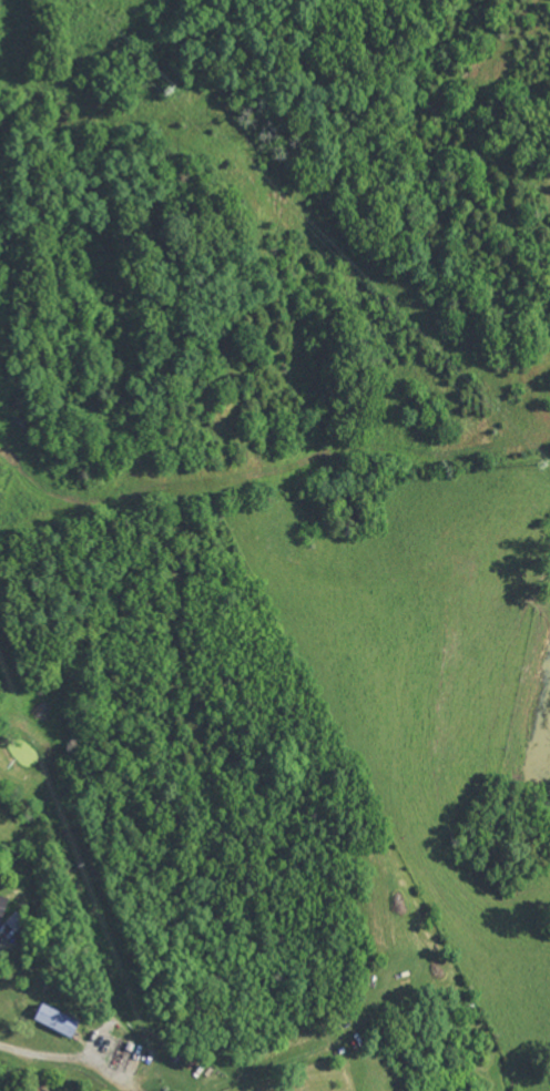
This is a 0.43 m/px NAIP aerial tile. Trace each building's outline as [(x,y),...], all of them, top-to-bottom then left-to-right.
[(10,899),(0,896),(0,920),(4,921),(10,899)] [(81,1022),(43,1004),(35,1021),(73,1039),(81,1022)]
